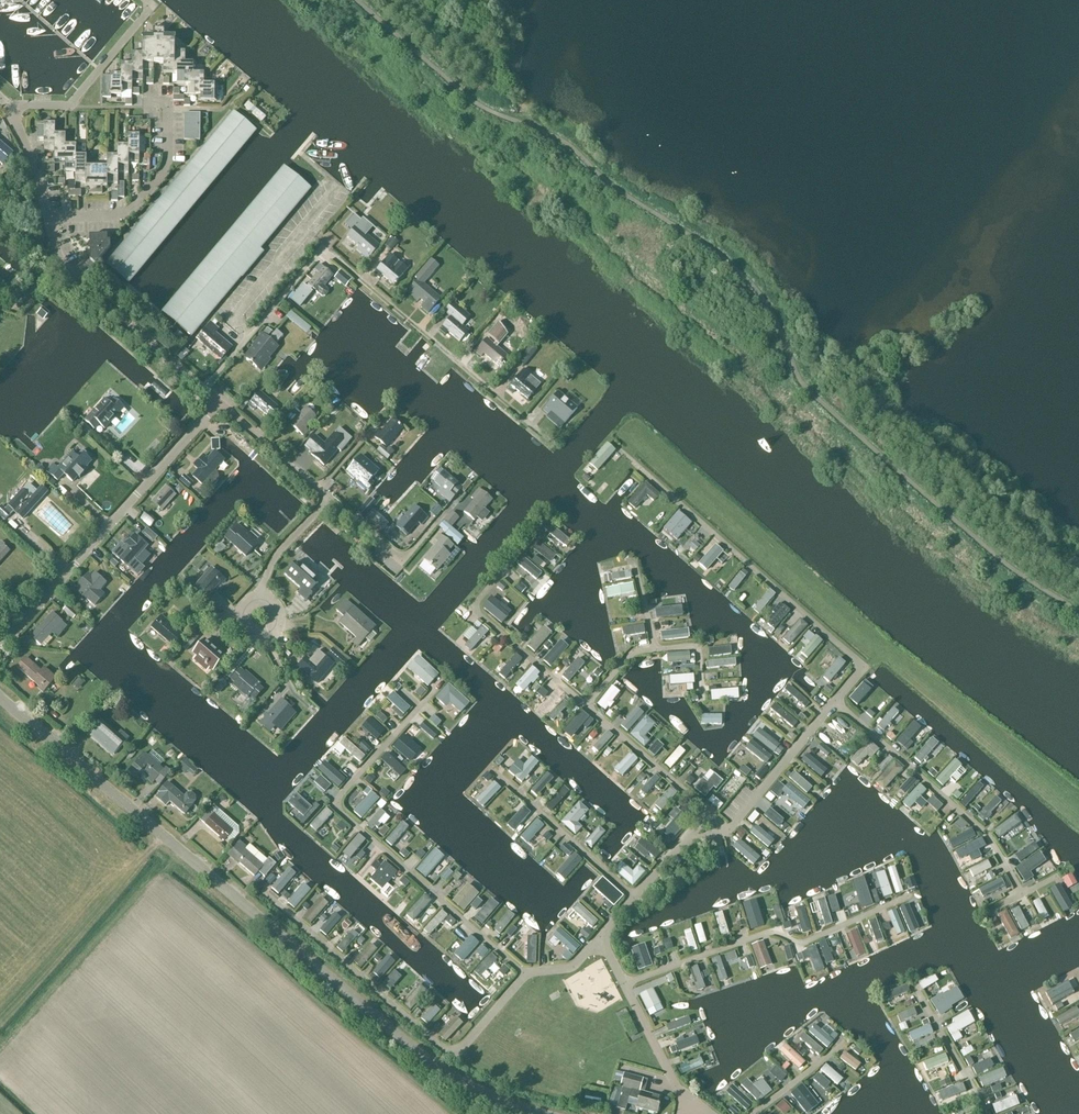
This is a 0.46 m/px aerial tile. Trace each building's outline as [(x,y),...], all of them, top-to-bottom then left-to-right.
[(142,39),(142,49),(153,49),(153,53),(163,53),(163,42),(164,42),(164,39),(164,31),(153,31),(153,39),(142,39)] [(163,64),(163,74),(174,74),(174,64),(185,64),(185,63),(185,53),(174,53),(174,39),(164,39),(164,42),(163,42),(163,64)] [(142,49),(142,52),(142,63),(153,63),(153,64),(163,64),(163,53),(153,53),(153,49),(142,49)] [(153,71),(153,64),(153,63),(142,63),(142,52),(131,52),(131,63),(132,63),(132,74),(143,74),(143,70),(153,71)] [(142,81),(143,74),(132,74),(132,63),(131,63),(121,63),(121,73),(121,84),(132,84),(132,81),(142,81)] [(174,64),(174,74),(177,74),(177,85),(184,85),(184,74),(195,74),(195,63),(185,63),(185,64),(174,64)] [(110,95),(121,95),(121,91),(132,92),(132,84),(121,84),(121,73),(110,73),(110,77),(103,76),(103,98),(110,98),(110,95)] [(184,74),(184,85),(188,85),(187,96),(195,96),(195,85),(205,85),(206,74),(195,74),(184,74)] [(216,85),(205,85),(195,85),(195,96),(198,96),(198,102),(213,102),(213,96),(216,96),(216,85)] [(252,98),(248,103),(268,118),(272,112),(252,98)] [(244,109),(262,124),(265,119),(248,104),(244,109)] [(226,121),(249,140),(256,131),(233,112),(226,121)] [(220,128),(243,147),(249,140),(226,121),(220,128)] [(38,126),(38,141),(43,141),(43,144),(54,144),(54,133),(55,133),(55,123),(44,122),(44,126),(38,126)] [(213,136),(236,155),(243,147),(220,128),(213,136)] [(54,144),(43,144),(43,151),(54,151),(54,154),(65,154),(65,144),(65,133),(55,133),(54,133),(54,144)] [(145,152),(145,137),(139,137),(139,134),(128,134),(128,144),(128,155),(139,155),(139,152),(145,152)] [(207,143),(230,163),(236,155),(213,136),(207,143)] [(3,165),(13,153),(0,142),(0,163),(3,165)] [(201,151),(224,170),(230,163),(207,143),(201,151)] [(76,144),(65,144),(65,154),(54,154),(54,162),(64,162),(64,165),(75,165),(75,154),(76,154),(76,144)] [(117,144),(117,155),(118,155),(117,166),(128,166),(128,162),(139,162),(139,155),(128,155),(128,144),(117,144)] [(194,159),(217,178),(224,170),(201,151),(194,159)] [(75,165),(64,165),(64,172),(75,172),(75,176),(86,176),(86,165),(86,154),(76,154),(75,154),(75,165)] [(107,176),(118,176),(118,173),(128,173),(128,166),(117,166),(118,155),(117,155),(107,155),(107,165),(107,176)] [(188,166),(211,185),(217,178),(194,159),(188,166)] [(90,194),(96,194),(96,165),(86,165),(86,176),(75,176),(75,183),(85,183),(85,187),(90,187),(90,194)] [(107,165),(96,165),(96,194),(102,194),(102,187),(107,187),(107,183),(118,183),(118,176),(107,176),(107,165)] [(182,174),(205,193),(211,185),(188,166),(182,174)] [(284,166),(277,174),(304,197),(311,189),(284,166)] [(175,181),(198,200),(205,193),(182,174),(175,181)] [(271,182),(298,205),(304,197),(277,174),(271,182)] [(169,189),(192,208),(198,200),(175,181),(169,189)] [(264,189),(292,212),(298,205),(271,182),(264,189)] [(163,197),(186,216),(192,208),(169,189),(163,197)] [(258,197),(285,220),(292,212),(264,189),(258,197)] [(156,204),(179,223),(186,216),(163,197),(156,204)] [(252,205),(279,227),(285,220),(258,197),(252,205)] [(150,212),(173,231),(179,223),(156,204),(150,212)] [(245,212),(273,235),(279,227),(252,205),(245,212)] [(144,219),(166,239),(173,231),(150,212),(144,219)] [(239,220),(266,243),(273,235),(245,212),(239,220)] [(345,224),(352,231),(347,237),(359,247),(356,250),(368,259),(379,246),(366,235),(374,227),(373,227),(371,229),(353,214),(345,224)] [(137,227),(160,246),(166,239),(144,219),(137,227)] [(233,227),(260,250),(266,243),(239,220),(233,227)] [(131,234),(154,254),(160,246),(137,227),(131,234)] [(222,240),(252,265),(263,252),(233,227),(222,240)] [(125,242),(148,261),(154,254),(131,234),(125,242)] [(107,244),(107,236),(89,236),(90,261),(95,265),(110,247),(110,244),(107,244)] [(398,243),(391,237),(384,246),(391,252),(398,243)] [(212,253),(241,277),(252,265),(222,240),(212,253)] [(118,250),(141,269),(148,261),(125,242),(118,250)] [(112,257),(135,276),(141,269),(118,250),(112,257)] [(205,261),(234,286),(241,277),(212,253),(205,261)] [(374,273),(380,278),(382,276),(394,285),(403,274),(407,269),(390,254),(386,260),(374,273)] [(112,257),(106,265),(129,284),(135,276),(112,257)] [(440,266),(431,259),(416,277),(419,280),(407,293),(417,302),(420,299),(425,303),(421,308),(428,313),(440,299),(424,285),(440,266)] [(198,269),(227,294),(234,286),(205,261),(198,269)] [(325,297),(328,294),(328,290),(324,287),(333,276),(320,265),(315,270),(318,273),(308,285),(318,294),(321,297),(325,297)] [(191,278),(220,302),(227,294),(198,269),(191,278)] [(334,278),(345,287),(351,280),(340,271),(334,278)] [(185,285),(214,310),(220,302),(191,278),(185,285)] [(176,295),(206,319),(214,310),(185,285),(176,295)] [(169,303),(199,328),(206,319),(176,295),(169,303)] [(451,316),(440,330),(446,335),(448,332),(460,342),(469,332),(462,326),(470,317),(453,302),(445,311),(451,316)] [(169,303),(162,312),(192,337),(199,328),(169,303)] [(293,313),(289,319),(309,335),(314,330),(293,313)] [(211,323),(210,324),(197,339),(221,360),(232,347),(215,333),(218,329),(217,328),(211,323)] [(499,331),(494,327),(487,334),(492,339),(499,331)] [(283,336),(277,331),(274,334),(272,333),(273,333),(267,328),(252,347),(255,349),(246,360),(251,364),(257,368),(261,372),(271,359),(270,358),(280,346),(277,344),(283,336)] [(487,339),(476,352),(481,357),(484,354),(499,367),(508,357),(487,339)] [(533,356),(526,350),(518,360),(525,366),(533,356)] [(523,370),(508,388),(513,393),(516,390),(528,400),(541,384),(523,370)] [(260,392),(248,405),(254,410),(256,407),(268,417),(277,407),(260,392)] [(558,392),(554,397),(543,410),(549,415),(551,412),(565,423),(573,413),(577,409),(558,392)] [(118,403),(119,402),(115,399),(110,405),(105,400),(85,421),(94,429),(99,424),(104,429),(124,408),(118,403)] [(291,425),(304,436),(309,431),(306,428),(316,417),(306,408),(291,425)] [(378,430),(373,436),(387,447),(403,428),(392,419),(381,433),(378,430)] [(324,444),(315,436),(305,446),(310,451),(309,452),(324,466),(336,452),(338,454),(353,438),(340,426),(324,444)] [(616,451),(607,443),(589,463),(597,471),(616,451)] [(386,451),(381,447),(377,452),(388,461),(394,453),(389,448),(386,451)] [(305,449),(296,449),(296,461),(304,461),(305,449)] [(76,457),(72,453),(58,469),(53,464),(46,471),(57,481),(66,471),(69,474),(67,477),(72,482),(78,477),(80,479),(84,474),(82,472),(91,461),(86,456),(88,455),(83,450),(76,457)] [(215,471),(224,460),(214,452),(208,459),(204,456),(194,466),(198,470),(193,476),(202,485),(203,484),(205,486),(208,487),(210,487),(213,486),(215,484),(217,483),(218,480),(218,478),(218,475),(217,473),(215,471)] [(347,472),(368,490),(373,484),(370,482),(378,471),(361,456),(347,472)] [(451,501),(462,488),(443,471),(434,482),(448,494),(445,496),(451,501)] [(591,479),(586,475),(582,479),(587,483),(591,479)] [(194,484),(185,477),(181,481),(189,489),(194,484)] [(660,494),(646,481),(627,502),(635,509),(647,495),(654,501),(660,494)] [(48,491),(42,487),(34,496),(30,492),(28,495),(23,490),(5,509),(2,506),(0,508),(0,516),(5,520),(16,508),(19,511),(17,514),(23,519),(48,491)] [(165,487),(152,502),(162,510),(175,496),(165,487)] [(464,512),(474,521),(489,503),(492,500),(479,489),(476,492),(471,498),(474,500),(464,512)] [(373,509),(365,502),(356,512),(364,519),(373,509)] [(440,514),(448,507),(444,503),(436,510),(440,514)] [(421,525),(427,517),(414,506),(396,527),(406,536),(418,522),(421,525)] [(384,518),(374,510),(368,517),(377,525),(384,518)] [(692,522),(678,511),(663,528),(677,540),(692,522)] [(464,522),(451,512),(445,519),(458,530),(464,522)] [(549,521),(544,516),(539,521),(545,526),(549,521)] [(462,537),(454,531),(445,523),(441,529),(447,534),(446,535),(457,544),(462,537)] [(553,527),(549,523),(545,529),(549,532),(548,532),(567,547),(572,541),(553,526),(553,527)] [(237,524),(225,538),(245,556),(257,543),(237,524)] [(147,528),(143,534),(151,541),(156,536),(147,528)] [(148,546),(136,534),(122,550),(119,547),(106,562),(111,566),(118,558),(135,573),(141,567),(134,561),(148,546)] [(450,555),(447,553),(453,546),(440,534),(435,540),(438,542),(428,554),(423,560),(437,571),(450,555)] [(556,555),(538,540),(532,548),(550,562),(556,555)] [(10,551),(4,546),(5,545),(1,542),(0,543),(0,562),(10,551)] [(701,547),(694,542),(689,547),(695,553),(701,547)] [(221,543),(214,551),(219,556),(226,548),(221,543)] [(723,551),(715,544),(698,564),(706,571),(723,551)] [(542,573),(524,557),(518,564),(536,580),(542,573)] [(203,602),(208,597),(223,579),(226,581),(231,576),(216,563),(196,587),(191,592),(203,602)] [(318,583),(295,563),(285,574),(302,590),(298,594),(306,601),(312,594),(310,592),(318,583)] [(748,573),(743,569),(728,588),(734,592),(748,573)] [(611,573),(602,575),(604,583),(612,582),(612,581),(632,577),(631,570),(611,574),(611,573)] [(90,602),(95,607),(105,594),(101,590),(107,583),(95,572),(92,576),(88,573),(77,586),(80,588),(77,592),(90,603),(90,602)] [(503,593),(508,587),(502,582),(497,588),(503,593)] [(633,582),(605,588),(607,598),(635,592),(633,582)] [(527,589),(520,583),(514,589),(521,595),(527,589)] [(776,595),(770,590),(757,606),(755,604),(752,608),(754,610),(753,610),(759,615),(776,595)] [(501,604),(492,596),(482,607),(502,624),(512,612),(501,603),(501,604)] [(375,627),(346,601),(337,612),(344,618),(340,623),(357,639),(353,643),(357,647),(375,627)] [(783,606),(780,604),(772,612),(776,615),(767,625),(771,627),(768,631),(771,634),(790,611),(784,606),(783,606)] [(78,614),(68,605),(62,611),(73,620),(78,614)] [(677,609),(655,611),(656,619),(678,617),(677,609)] [(52,613),(31,637),(41,646),(62,622),(52,613)] [(162,616),(160,618),(152,628),(170,644),(174,647),(184,636),(162,616)] [(808,627),(801,620),(792,629),(790,628),(788,631),(789,632),(782,640),(790,647),(808,627)] [(482,626),(477,621),(474,625),(479,630),(482,626)] [(644,625),(622,628),(623,637),(645,634),(644,625)] [(489,632),(483,626),(477,632),(471,627),(462,636),(469,642),(464,646),(470,652),(481,639),(483,641),(485,638),(484,637),(489,632)] [(552,633),(544,626),(527,646),(535,653),(552,633)] [(779,636),(785,630),(782,627),(775,634),(779,636)] [(686,631),(659,634),(660,641),(686,638),(686,631)] [(198,638),(192,633),(181,646),(187,651),(198,638)] [(523,643),(528,637),(523,634),(519,639),(523,643)] [(823,642),(816,636),(801,654),(807,660),(823,642)] [(569,647),(561,640),(543,660),(551,667),(569,647)] [(205,641),(194,654),(213,670),(224,657),(205,641)] [(505,646),(500,641),(492,651),(497,655),(505,646)] [(548,651),(553,646),(548,642),(543,647),(548,651)] [(730,646),(708,648),(709,657),(732,654),(730,646)] [(303,653),(294,664),(317,683),(334,664),(317,649),(309,658),(303,653)] [(689,652),(666,654),(667,664),(690,661),(689,652)] [(522,659),(516,654),(498,674),(505,679),(522,659)] [(438,674),(418,656),(407,668),(427,686),(438,674)] [(585,663),(578,657),(562,676),(569,682),(585,663)] [(41,672),(34,665),(26,658),(17,668),(26,675),(44,691),(55,678),(44,668),(41,672)] [(735,659),(705,661),(706,667),(710,667),(710,668),(736,666),(735,659)] [(846,664),(839,659),(822,679),(829,684),(846,664)] [(540,673),(532,667),(515,686),(523,693),(531,683),(533,684),(539,678),(537,676),(540,673)] [(598,679),(603,673),(598,669),(593,675),(598,679)] [(246,697),(249,694),(254,699),(263,690),(259,686),(260,684),(245,672),(244,673),(240,670),(232,680),(235,683),(233,686),(246,697)] [(688,675),(668,677),(669,684),(689,682),(688,675)] [(227,684),(219,678),(211,688),(218,695),(227,684)] [(856,708),(873,689),(865,681),(848,700),(856,708)] [(470,703),(449,684),(436,698),(446,707),(450,703),(460,713),(470,703)] [(541,688),(537,685),(532,690),(536,693),(541,688)] [(810,703),(789,685),(785,690),(806,708),(810,703)] [(829,696),(834,691),(828,685),(824,691),(829,696)] [(584,695),(589,689),(585,686),(580,692),(584,695)] [(620,693),(612,686),(597,704),(605,711),(608,707),(610,709),(614,703),(613,702),(620,693)] [(695,694),(695,687),(683,688),(684,695),(695,694)] [(426,693),(421,688),(415,695),(420,699),(426,693)] [(549,694),(543,689),(537,695),(543,700),(549,694)] [(563,694),(558,689),(539,710),(545,715),(563,694)] [(740,691),(709,693),(709,700),(740,698),(740,691)] [(410,708),(394,692),(387,700),(394,706),(391,710),(401,718),(410,708)] [(624,707),(631,698),(626,695),(620,703),(624,707)] [(569,704),(564,699),(548,717),(553,722),(569,704)] [(281,700),(265,718),(259,725),(269,733),(275,727),(281,733),(297,714),(291,708),(294,705),(288,700),(285,703),(281,700)] [(798,722),(775,703),(771,709),(794,727),(798,722)] [(644,713),(637,707),(620,726),(627,732),(644,713)] [(898,713),(892,708),(877,726),(882,731),(887,726),(889,727),(891,724),(889,723),(898,713)] [(594,721),(582,711),(563,733),(572,740),(583,726),(587,730),(594,721)] [(869,712),(868,711),(865,714),(872,720),(876,715),(870,711),(869,712)] [(615,716),(610,712),(606,716),(611,721),(615,716)] [(387,720),(379,713),(375,717),(383,724),(387,720)] [(656,724),(646,715),(629,734),(644,747),(650,741),(645,736),(656,724)] [(722,715),(702,716),(702,725),(722,725),(722,715)] [(371,717),(362,727),(376,740),(385,731),(371,717)] [(441,724),(433,717),(429,722),(437,729),(441,724)] [(433,741),(440,734),(425,721),(419,729),(433,741)] [(102,723),(91,735),(114,755),(125,742),(102,723)] [(920,730),(912,723),(895,743),(906,753),(913,745),(909,742),(920,730)] [(894,727),(890,731),(897,737),(901,733),(894,727)] [(780,745),(759,728),(753,737),(774,753),(780,745)] [(614,737),(608,731),(593,748),(598,753),(614,737)] [(598,736),(594,732),(589,737),(593,741),(598,736)] [(795,737),(791,733),(787,738),(791,742),(795,737)] [(895,738),(889,733),(885,737),(892,742),(895,738)] [(421,750),(404,735),(394,746),(410,761),(421,750)] [(938,744),(932,738),(914,758),(920,764),(924,760),(925,762),(928,759),(926,758),(938,744)] [(365,756),(345,739),(340,745),(359,762),(365,756)] [(870,759),(879,750),(868,740),(850,760),(857,767),(867,756),(870,759)] [(771,757),(751,741),(745,748),(765,765),(771,757)] [(366,754),(370,749),(363,742),(358,747),(366,754)] [(831,753),(821,745),(817,750),(827,758),(831,753)] [(685,752),(679,746),(665,763),(671,768),(685,752)] [(613,752),(609,749),(604,754),(608,758),(613,752)] [(638,759),(630,752),(614,769),(622,776),(638,759)] [(152,784),(155,781),(160,785),(171,772),(166,767),(163,770),(144,753),(128,772),(136,778),(143,770),(150,776),(147,779),(152,784)] [(406,771),(387,753),(381,759),(400,777),(406,771)] [(810,757),(807,754),(802,760),(820,776),(825,770),(815,761),(816,759),(812,755),(810,757)] [(696,769),(703,759),(696,755),(690,765),(696,769)] [(525,765),(518,760),(508,772),(522,783),(539,763),(531,757),(525,765)] [(893,761),(888,757),(876,770),(881,775),(893,761)] [(499,767),(504,762),(500,758),(495,764),(499,767)] [(194,766),(186,759),(178,768),(186,774),(188,772),(192,777),(198,771),(193,767),(194,766)] [(961,766),(954,759),(935,780),(942,787),(961,766)] [(903,769),(895,761),(875,783),(883,791),(903,769)] [(345,779),(325,762),(318,770),(338,787),(345,779)] [(410,766),(405,762),(402,765),(407,770),(410,766)] [(644,767),(640,763),(636,769),(639,772),(644,767)] [(747,778),(751,773),(743,766),(739,772),(747,778)] [(760,781),(768,771),(763,767),(755,778),(760,781)] [(937,775),(931,769),(927,774),(933,779),(937,775)] [(723,781),(710,770),(694,789),(705,798),(714,788),(716,790),(723,781)] [(812,787),(794,771),(789,777),(807,794),(812,787)] [(554,778),(547,772),(530,791),(537,797),(554,778)] [(487,783),(493,778),(488,773),(482,778),(487,783)] [(642,784),(647,778),(642,774),(637,780),(642,784)] [(376,779),(370,775),(365,780),(371,785),(376,779)] [(660,779),(656,775),(641,791),(645,796),(660,779)] [(720,794),(725,798),(740,780),(735,776),(720,794)] [(538,780),(535,777),(528,784),(531,787),(538,780)] [(905,796),(917,783),(910,778),(899,791),(905,796)] [(169,802),(184,815),(193,805),(193,804),(195,801),(195,797),(192,793),(187,794),(184,797),(168,782),(159,793),(160,793),(156,797),(166,806),(169,802)] [(501,788),(494,782),(476,801),(483,807),(501,788)] [(810,802),(788,783),(785,787),(779,782),(770,792),(778,798),(783,792),(803,809),(810,802)] [(983,787),(978,782),(960,803),(965,807),(983,787)] [(926,790),(919,784),(901,804),(908,810),(926,790)] [(570,792),(564,787),(547,806),(552,810),(570,792)] [(677,793),(671,787),(655,805),(662,811),(677,793)] [(390,795),(384,789),(380,794),(386,800),(390,795)] [(962,797),(956,791),(951,796),(957,801),(962,797)] [(379,799),(372,792),(354,812),(361,819),(379,799)] [(552,796),(548,792),(544,797),(549,801),(552,796)] [(311,807),(297,794),(288,804),(300,814),(296,818),(303,824),(320,806),(316,802),(311,807)] [(940,795),(923,814),(930,820),(947,801),(940,795)] [(1001,802),(995,796),(977,816),(983,821),(985,819),(986,820),(991,815),(990,814),(1001,802)] [(723,807),(713,798),(708,803),(719,812),(723,807)] [(386,806),(381,801),(377,806),(382,810),(386,806)] [(674,812),(680,804),(676,801),(670,810),(674,812)] [(589,811),(579,802),(561,822),(576,835),(583,827),(578,823),(589,811)] [(980,810),(975,805),(972,809),(977,813),(980,810)] [(531,813),(524,807),(506,826),(514,832),(531,813)] [(332,814),(326,808),(310,825),(316,831),(332,814)] [(785,820),(770,808),(764,816),(778,828),(785,820)] [(224,841),(227,837),(231,842),(239,834),(238,827),(219,810),(214,815),(209,811),(201,821),(224,841)] [(386,814),(380,810),(367,826),(372,830),(386,814)] [(760,817),(754,812),(750,818),(756,822),(760,817)] [(564,817),(560,814),(555,819),(559,822),(564,817)] [(1021,823),(1015,815),(993,831),(999,839),(1021,823)] [(686,823),(680,817),(665,834),(671,840),(686,823)] [(544,825),(537,819),(520,837),(527,844),(544,825)] [(967,826),(959,820),(955,825),(963,832),(967,826)] [(408,827),(402,822),(385,841),(391,846),(408,827)] [(347,828),(341,823),(336,828),(343,833),(347,828)] [(775,841),(756,825),(750,832),(768,848),(775,841)] [(390,832),(384,827),(378,835),(383,839),(390,832)] [(606,832),(599,827),(586,842),(592,848),(606,832)] [(742,841),(747,834),(741,829),(736,835),(742,841)] [(971,829),(947,841),(951,849),(975,837),(971,829)] [(552,837),(547,832),(542,838),(547,843),(552,837)] [(365,840),(359,835),(343,853),(349,859),(365,840)] [(643,838),(634,849),(645,858),(649,853),(654,858),(659,853),(643,838)] [(981,838),(959,852),(963,859),(986,845),(981,838)] [(760,857),(739,839),(732,847),(753,865),(760,857)] [(239,863),(254,876),(258,872),(264,878),(276,865),(269,858),(267,860),(249,845),(246,848),(239,842),(227,856),(238,865),(239,863)] [(409,854),(414,848),(408,843),(403,848),(409,854)] [(341,848),(336,844),(331,849),(336,854),(341,848)] [(573,851),(565,844),(560,850),(568,857),(573,851)] [(1019,864),(1039,851),(1034,844),(1025,851),(1024,849),(1020,851),(1021,853),(1015,858),(1019,864)] [(405,859),(409,854),(403,849),(399,854),(405,859)] [(444,857),(435,849),(417,871),(426,879),(444,857)] [(426,856),(420,851),(415,856),(421,861),(426,856)] [(285,858),(281,852),(274,857),(278,863),(285,858)] [(582,860),(574,853),(556,873),(564,880),(582,860)] [(983,860),(979,853),(974,857),(978,863),(983,860)] [(1046,862),(1039,853),(1016,870),(1025,883),(1033,877),(1030,873),(1046,862)] [(635,866),(639,861),(633,856),(629,861),(635,866)] [(991,868),(987,861),(969,871),(973,878),(991,868)] [(397,872),(385,862),(370,879),(383,890),(397,872)] [(633,871),(621,862),(617,866),(614,863),(610,867),(633,887),(646,872),(638,865),(633,871)] [(296,872),(291,868),(273,890),(278,894),(296,872)] [(895,868),(888,870),(896,896),(903,893),(895,868)] [(453,875),(448,870),(441,878),(446,883),(453,875)] [(885,872),(876,876),(884,899),(893,896),(885,872)] [(992,876),(991,874),(985,877),(988,883),(995,880),(994,879),(995,879),(993,875),(992,876)] [(1068,890),(1077,885),(1071,875),(1062,880),(1068,890)] [(271,886),(276,879),(272,876),(266,882),(271,886)] [(409,882),(404,877),(399,882),(405,887),(409,882)] [(861,908),(872,904),(863,877),(852,880),(861,908)] [(624,896),(603,878),(593,889),(606,900),(603,904),(610,910),(613,906),(614,907),(624,896)] [(1005,886),(1001,878),(978,890),(982,898),(1005,886)] [(303,884),(287,902),(294,909),(310,890),(303,884)] [(479,894),(467,884),(452,901),(464,911),(479,894)] [(1073,908),(1059,884),(1049,889),(1063,913),(1073,908)] [(849,892),(843,896),(848,904),(854,900),(849,892)] [(431,901),(424,894),(406,915),(413,921),(431,901)] [(835,895),(828,897),(832,911),(839,909),(835,895)] [(328,904),(321,897),(303,917),(311,924),(328,904)] [(499,905),(491,899),(474,918),(482,925),(499,905)] [(825,899),(818,901),(818,903),(810,905),(813,914),(821,912),(823,921),(819,922),(821,928),(825,926),(833,924),(825,899)] [(1048,917),(1039,899),(1033,902),(1042,920),(1048,917)] [(483,904),(477,900),(470,908),(476,912),(483,904)] [(757,901),(743,905),(751,931),(765,926),(757,901)] [(598,921),(578,903),(572,910),(592,928),(598,921)] [(908,904),(899,908),(910,934),(919,930),(908,904)] [(1016,904),(1009,908),(1011,911),(1010,912),(1021,932),(1029,927),(1018,907),(1018,908),(1016,904)] [(804,906),(795,908),(800,924),(797,925),(799,930),(801,929),(803,933),(812,930),(804,906)] [(896,910),(887,913),(897,936),(905,933),(896,910)] [(1019,935),(1006,910),(997,914),(1010,939),(1019,935)] [(448,916),(442,911),(424,931),(429,936),(448,916)] [(515,917),(509,912),(494,930),(500,935),(515,917)] [(722,913),(715,915),(722,935),(729,933),(722,913)] [(341,919),(334,914),(320,930),(326,936),(341,919)] [(455,921),(450,916),(445,921),(451,926),(455,921)] [(876,918),(868,921),(877,944),(884,941),(876,918)] [(992,930),(999,926),(995,919),(988,923),(992,930)] [(351,923),(347,920),(343,924),(343,928),(345,930),(351,923)] [(888,923),(881,926),(883,933),(891,930),(888,923)] [(701,924),(695,926),(700,944),(707,942),(701,924)] [(511,938),(517,931),(513,927),(507,934),(511,938)] [(580,946),(559,928),(552,936),(573,954),(580,946)] [(592,934),(585,929),(580,934),(587,940),(592,934)] [(691,929),(685,931),(691,952),(698,950),(691,929)] [(855,929),(847,933),(856,956),(865,953),(855,929)] [(358,935),(353,930),(337,947),(343,952),(358,935)] [(838,943),(845,941),(842,933),(835,936),(838,943)] [(479,943),(471,936),(454,954),(462,962),(479,943)] [(537,937),(528,937),(527,963),(536,964),(537,937)] [(366,941),(361,938),(357,943),(361,947),(366,941)] [(670,938),(663,941),(666,950),(673,947),(670,938)] [(763,941),(751,945),(761,970),(772,965),(763,941)] [(825,941),(818,944),(826,965),(833,963),(830,954),(832,953),(831,950),(829,950),(825,941)] [(377,950),(370,944),(354,962),(361,968),(377,950)] [(645,944),(631,949),(638,970),(653,965),(645,944)] [(662,945),(654,948),(657,955),(665,952),(662,945)] [(815,945),(809,948),(818,971),(825,969),(815,945)] [(488,951),(482,946),(476,953),(482,958),(488,951)] [(573,957),(567,952),(562,958),(568,963),(573,957)] [(497,959),(492,953),(474,972),(480,978),(497,959)] [(378,964),(382,959),(377,955),(373,960),(378,964)] [(395,962),(388,956),(372,973),(379,980),(395,962)] [(750,956),(745,958),(749,969),(754,968),(750,956)] [(719,957),(711,959),(719,983),(728,980),(719,957)] [(509,970),(504,965),(498,971),(503,976),(509,970)] [(697,966),(689,969),(698,992),(706,989),(697,966)] [(938,982),(934,976),(917,982),(922,991),(938,982)] [(1075,986),(1071,980),(1051,991),(1054,998),(1075,986)] [(393,987),(389,984),(385,988),(389,992),(393,987)] [(427,992),(420,985),(403,1004),(411,1011),(427,992)] [(907,993),(904,986),(882,995),(885,1002),(907,993)] [(963,1000),(956,988),(943,996),(942,994),(929,1001),(939,1017),(951,1009),(950,1008),(963,1000)] [(663,1010),(653,989),(639,996),(650,1017),(663,1010)] [(1051,997),(1048,991),(1041,994),(1044,1000),(1051,997)] [(441,1011),(434,1005),(421,1019),(428,1024),(441,1011)] [(1075,1007),(1055,1019),(1059,1027),(1078,1016),(1078,1014),(1075,1007)] [(916,1017),(913,1009),(896,1017),(899,1024),(916,1017)] [(974,1024),(967,1012),(951,1022),(954,1025),(946,1030),(955,1044),(962,1040),(958,1034),(974,1024)] [(463,1023),(456,1017),(439,1035),(446,1041),(463,1023)] [(689,1018),(666,1026),(669,1033),(691,1025),(689,1018)] [(821,1031),(814,1025),(808,1032),(827,1048),(838,1035),(826,1025),(821,1031)] [(932,1034),(929,1026),(908,1035),(911,1043),(932,1034)] [(1069,1036),(1073,1043),(1078,1040),(1078,1030),(1069,1036)] [(823,1050),(804,1034),(799,1040),(811,1050),(809,1051),(814,1055),(815,1053),(819,1056),(823,1050)] [(677,1045),(676,1045),(679,1053),(699,1046),(696,1037),(684,1042),(683,1038),(675,1041),(677,1045)] [(937,1047),(934,1040),(927,1043),(930,1050),(937,1047)] [(806,1063),(786,1045),(779,1053),(799,1071),(806,1063)] [(973,1052),(969,1046),(959,1052),(962,1058),(973,1052)] [(861,1065),(845,1053),(840,1059),(856,1072),(861,1065)] [(948,1063),(945,1055),(923,1063),(926,1072),(948,1063)] [(684,1065),(680,1067),(683,1075),(704,1066),(701,1058),(688,1064),(687,1060),(683,1062),(684,1065)] [(969,1068),(974,1065),(969,1058),(964,1060),(969,1068)] [(993,1068),(989,1060),(971,1068),(975,1076),(993,1068)] [(844,1080),(826,1065),(821,1071),(838,1086),(844,1080)] [(787,1077),(775,1067),(769,1074),(781,1084),(787,1077)] [(1006,1080),(1002,1070),(978,1080),(982,1089),(1006,1080)] [(622,1088),(617,1108),(625,1110),(629,1098),(638,1100),(636,1108),(657,1113),(661,1098),(641,1092),(640,1092),(643,1079),(624,1073),(620,1087),(622,1088)] [(831,1084),(819,1074),(813,1080),(825,1091),(831,1084)] [(950,1085),(948,1079),(938,1083),(940,1088),(950,1085)] [(755,1081),(751,1084),(747,1080),(741,1086),(758,1104),(764,1098),(772,1093),(762,1080),(757,1084),(755,1081)] [(963,1084),(941,1093),(944,1100),(956,1096),(957,1099),(967,1095),(963,1084)] [(790,1095),(805,1113),(809,1113),(819,1106),(817,1104),(821,1101),(810,1087),(806,1090),(802,1085),(790,1095)] [(1001,1090),(999,1085),(990,1089),(992,1094),(1001,1090)] [(752,1104),(732,1086),(726,1093),(746,1111),(752,1104)] [(1015,1098),(992,1107),(994,1113),(999,1113),(1019,1107),(1015,1098)] [(954,1111),(955,1113),(964,1113),(975,1110),(973,1103),(954,1111)]
